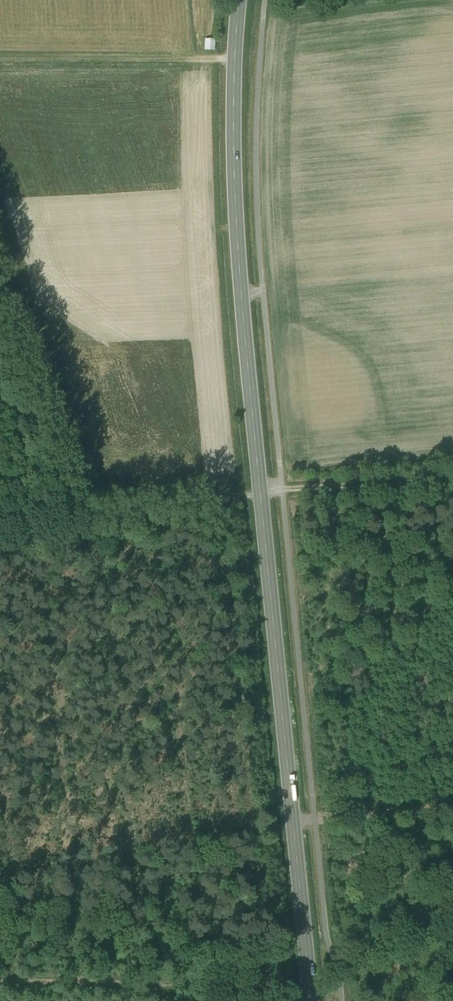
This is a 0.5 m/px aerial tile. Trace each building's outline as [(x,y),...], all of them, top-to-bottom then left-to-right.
[(215,51),(215,39),(203,39),(203,51),(215,51)] [(259,569),(261,597),(267,596),(266,569),(259,569)]
